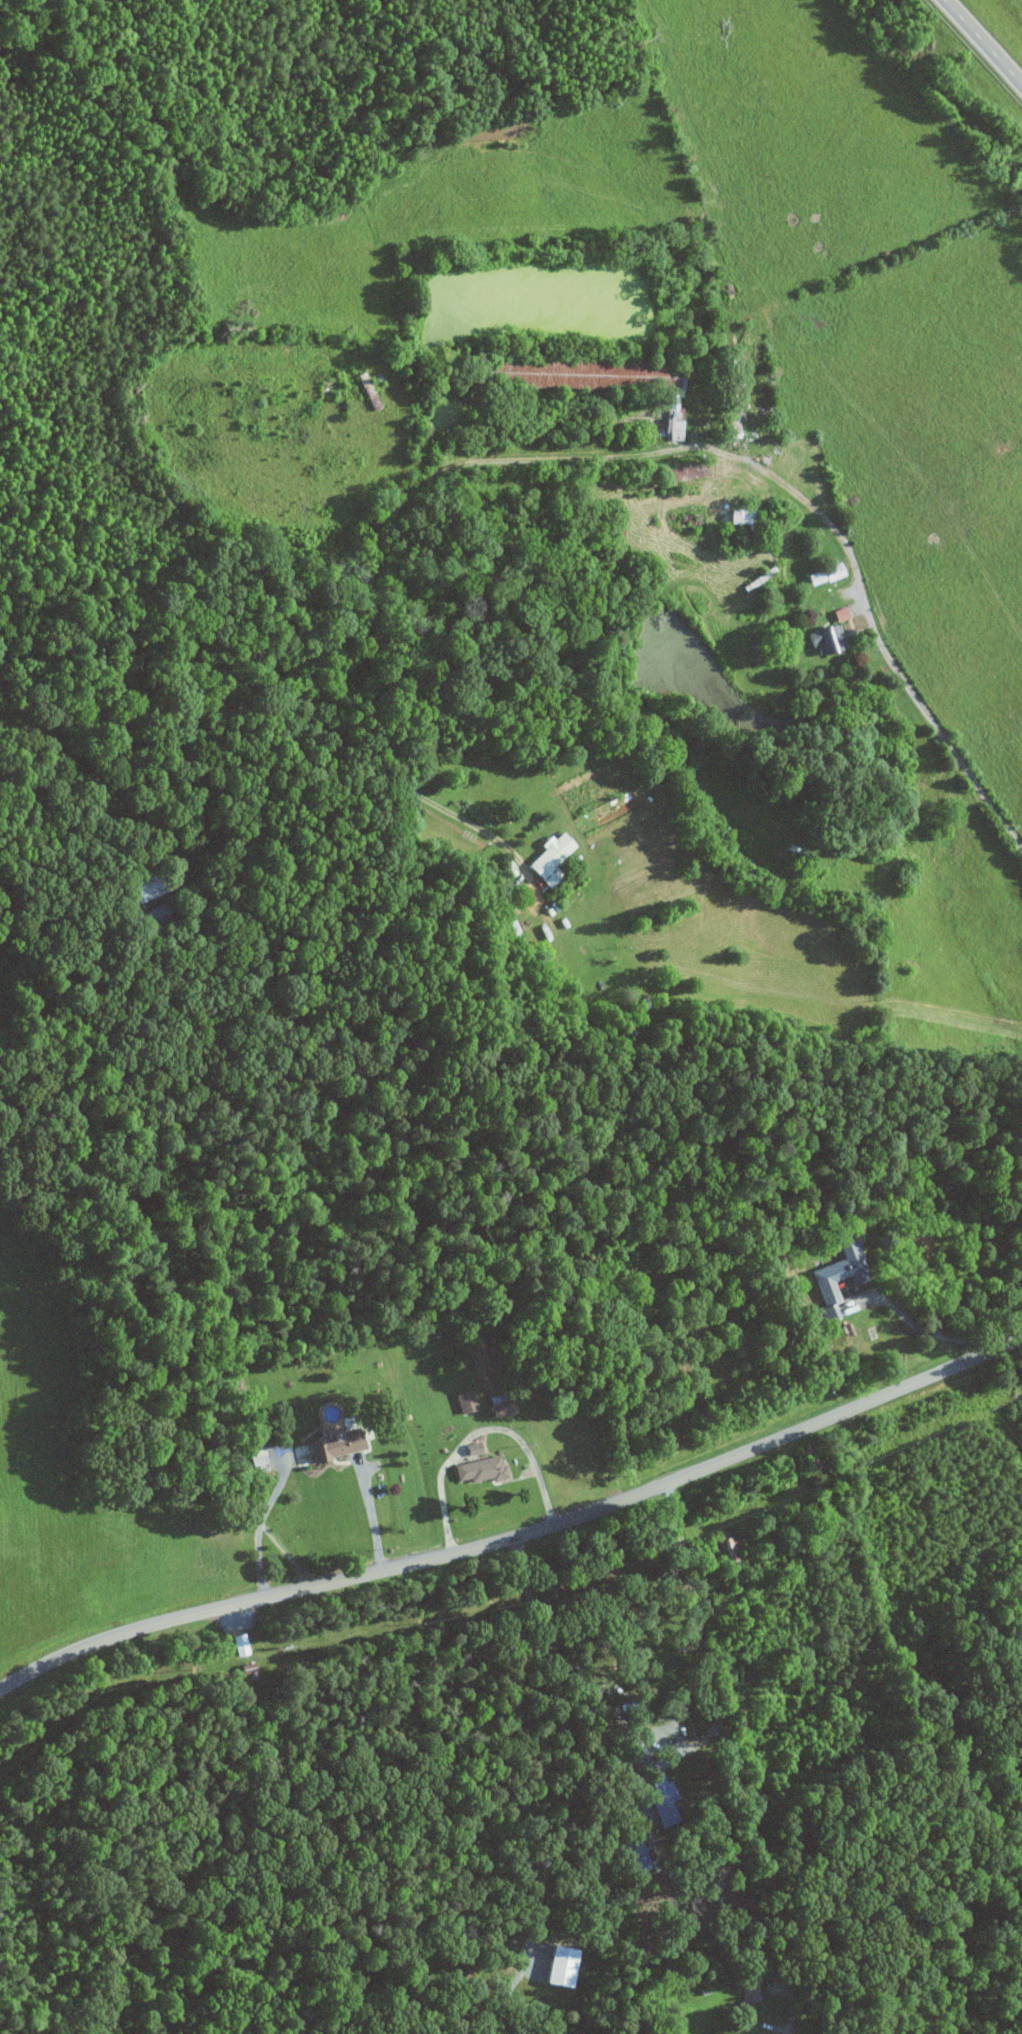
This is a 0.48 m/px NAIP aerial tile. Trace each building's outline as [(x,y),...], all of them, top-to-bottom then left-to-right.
[(808,585),(842,573),(838,561),(804,574),(808,585)] [(846,617),(843,606),(831,609),(833,620),(846,617)] [(806,646),(814,644),(816,653),(840,647),(835,622),(803,630),(806,646)] [(572,846),(558,831),(549,839),(549,838),(523,862),(545,887),(555,877),(547,869),(572,846)] [(808,1269),(824,1322),(837,1318),(831,1302),(836,1300),(830,1280),(847,1274),(850,1284),(865,1279),(852,1238),(835,1243),(839,1259),(808,1269)] [(452,1394),(458,1413),(476,1408),(470,1388),(452,1394)] [(484,1404),(488,1418),(509,1412),(505,1398),(484,1404)] [(309,1464),(359,1448),(351,1423),(321,1433),(322,1436),(302,1442),(309,1464)] [(252,1471),(267,1469),(263,1446),(248,1449),(252,1471)] [(450,1465),(453,1480),(466,1478),(467,1481),(489,1476),(490,1480),(503,1477),(498,1454),(450,1465)] [(724,1549),(742,1544),(739,1533),(721,1538),(724,1549)] [(235,1656),(248,1653),(244,1633),(231,1635),(235,1656)] [(656,1800),(651,1801),(657,1817),(677,1810),(666,1780),(665,1781),(662,1771),(647,1777),(656,1800)] [(570,1987),(578,1948),(548,1942),(541,1981),(570,1987)]
